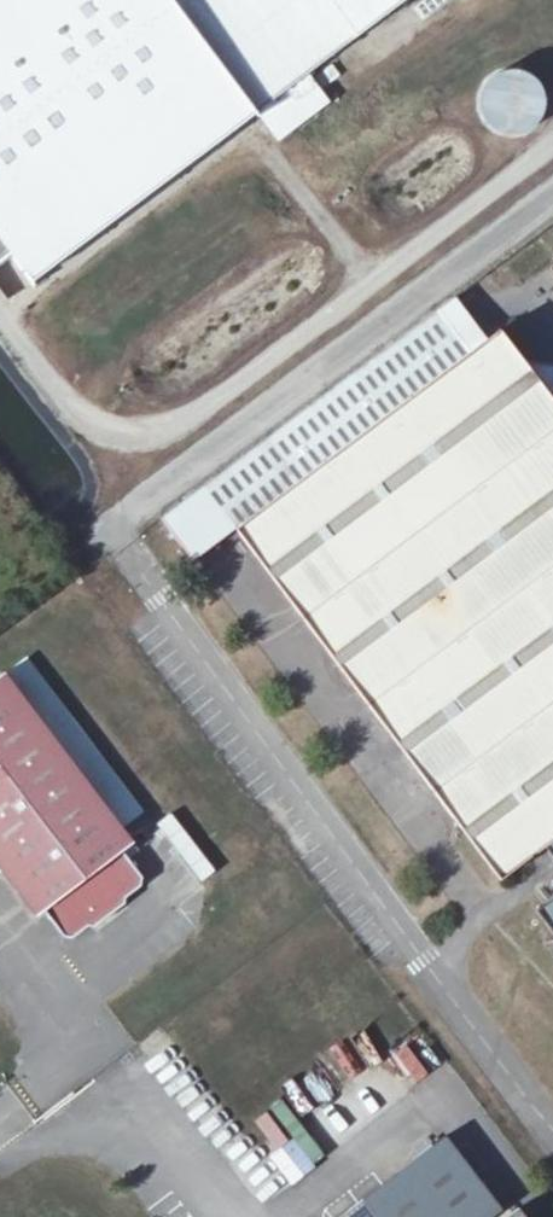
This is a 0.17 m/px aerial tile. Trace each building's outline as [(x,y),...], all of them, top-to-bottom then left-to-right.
[(10,288),(398,0),(0,0),(0,274),(10,288)] [(544,131),(540,75),(482,79),(486,135),(544,131)] [(462,357),(481,344),(452,303),(434,315),(462,357)] [(481,344),(462,357),(434,315),(155,524),(184,564),(233,529),(486,875),(535,841),(552,865),(552,420),(536,396),(552,399),(552,371),(513,364),(493,335),(481,344)] [(0,684),(0,881),(33,923),(39,918),(59,945),(68,946),(99,922),(104,923),(133,900),(134,895),(150,883),(151,875),(131,849),(141,841),(11,675),(0,684)] [(201,880),(213,871),(170,813),(158,822),(201,880)] [(526,905),(547,935),(544,951),(552,962),(552,885),(526,905)] [(301,1174),(322,1157),(301,1130),(280,1147),(301,1174)] [(440,1144),(345,1216),(496,1216),(440,1144)]
